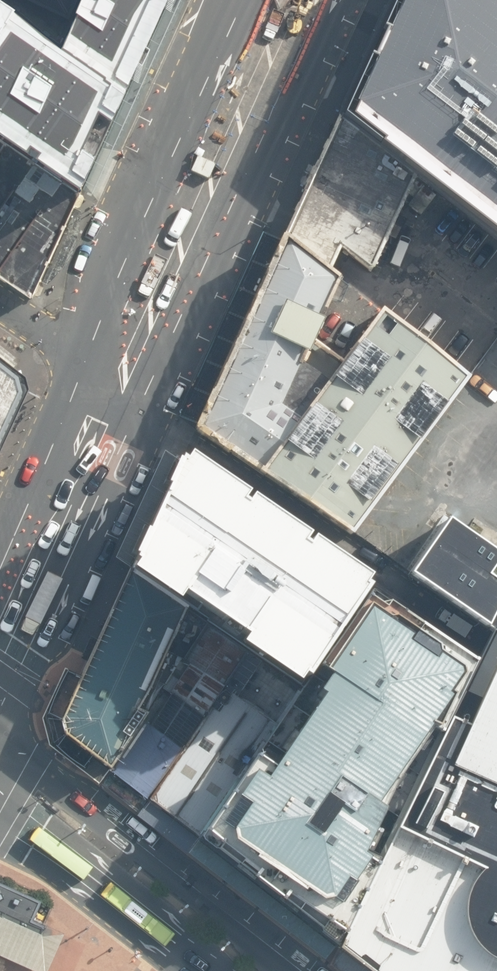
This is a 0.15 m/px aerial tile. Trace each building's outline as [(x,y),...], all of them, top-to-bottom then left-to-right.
[(58,40),(0,0),(0,126),(82,182),(90,187),(173,0),(76,0),(58,40)] [(58,18),(66,0),(28,0),(58,18)] [(379,40),(382,41),(370,67),(367,65),(340,125),(413,182),(496,246),(496,0),(395,0),(379,40)] [(371,276),(413,182),(340,125),(290,229),(284,243),(330,274),(335,262),(340,252),(371,276)] [(0,126),(0,276),(29,295),(82,182),(0,126)] [(330,274),(284,243),(281,240),(193,436),(350,543),(356,535),(467,382),(382,313),(341,367),(313,345),(321,328),(318,327),(340,281),(330,274)] [(19,394),(13,376),(0,367),(0,435),(19,394)] [(357,582),(177,460),(173,467),(168,465),(167,467),(165,466),(153,492),(155,493),(135,537),(133,536),(121,561),(124,562),(122,566),(125,568),(120,576),(123,578),(166,607),(172,599),(186,608),(234,641),(229,649),(245,659),(287,687),(293,679),(298,682),(358,591),(353,588),(357,582)] [(496,627),(496,565),(443,528),(413,573),(405,585),(489,642),(496,627)] [(139,706),(186,608),(172,599),(166,607),(123,578),(61,718),(65,733),(110,768),(148,711),(139,706)] [(367,592),(304,686),(198,836),(336,949),(476,668),(367,592)] [(148,711),(110,768),(149,799),(245,659),(229,649),(234,641),(186,608),(139,706),(148,711)] [(489,642),(476,668),(336,949),(363,970),(496,970),(496,627),(489,642)] [(304,686),(298,682),(293,679),(287,687),(245,659),(149,799),(198,836),(304,686)] [(42,937),(47,925),(34,920),(40,905),(42,901),(0,882),(0,918),(42,937)] [(30,970),(47,970),(64,933),(47,925),(42,937),(0,918),(0,958),(30,970)]
